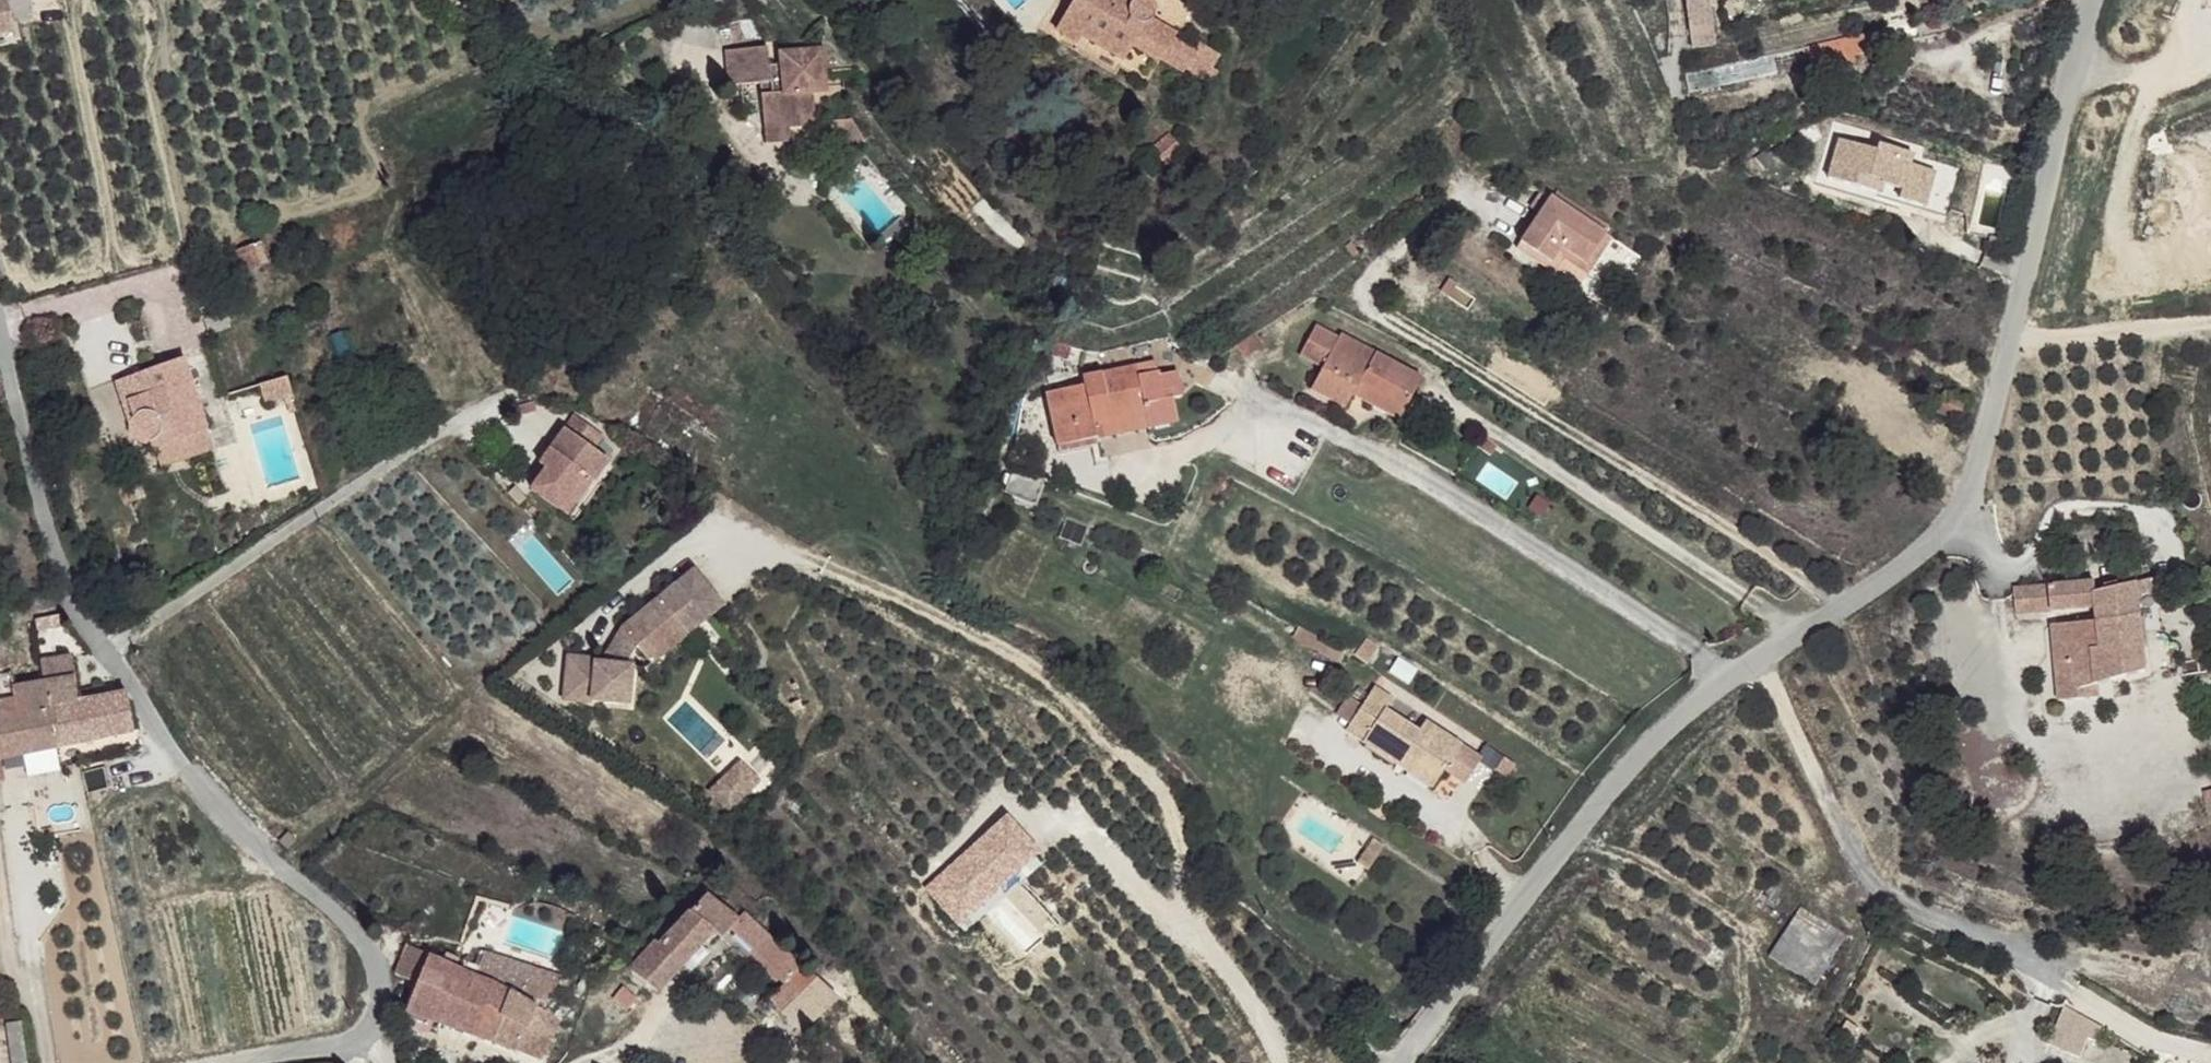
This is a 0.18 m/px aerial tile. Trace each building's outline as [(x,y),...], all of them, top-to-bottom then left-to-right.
[(17,39),(10,0),(0,0),(0,41),(17,39)] [(1042,35),(1059,52),(1067,47),(1103,80),(1114,69),(1138,89),(1141,85),(1149,78),(1138,62),(1144,54),(1136,47),(1139,44),(1141,41),(1143,37),(1141,31),(1136,26),(1130,24),(1124,26),(1120,28),(1091,0),(1088,0),(1070,21),(1065,12),(1042,35)] [(1065,12),(1070,21),(1088,0),(1076,0),(1065,12)] [(1684,0),(1687,14),(1709,11),(1706,0),(1684,0)] [(1709,11),(1687,14),(1691,36),(1713,31),(1709,11)] [(1873,21),(1799,19),(1799,44),(1845,46),(1845,38),(1872,39),(1873,21)] [(767,36),(730,38),(733,74),(775,72),(776,83),(767,84),(767,106),(770,124),(794,121),(793,111),(819,110),(818,76),(786,42),(783,52),(785,62),(769,62),(768,53),(767,36)] [(803,40),(786,42),(818,76),(825,76),(823,55),(803,55),(803,40)] [(783,52),(768,53),(769,62),(785,62),(783,52)] [(843,54),(823,55),(825,76),(843,74),(843,54)] [(1144,54),(1138,62),(1149,78),(1155,69),(1158,66),(1144,54)] [(854,104),(844,105),(865,128),(870,125),(854,104)] [(844,105),(838,106),(857,132),(865,128),(844,105)] [(794,121),(770,124),(771,133),(820,131),(819,110),(793,111),(794,121)] [(1832,134),(1822,172),(1861,183),(1864,173),(1879,176),(1899,181),(1906,146),(1872,137),(1869,144),(1832,134)] [(1931,163),(1904,157),(1899,181),(1897,191),(1923,196),(1931,163)] [(1864,173),(1861,183),(1874,186),(1879,176),(1864,173)] [(1524,208),(1535,215),(1547,198),(1537,191),(1524,208)] [(1535,215),(1518,241),(1546,260),(1551,253),(1558,246),(1581,260),(1601,232),(1547,198),(1535,215)] [(1558,246),(1551,253),(1583,271),(1607,236),(1601,232),(1581,260),(1558,246)] [(1518,241),(1512,249),(1542,268),(1546,260),(1518,241)] [(263,243),(237,252),(245,273),(271,264),(263,243)] [(671,311),(667,317),(672,322),(676,314),(671,311)] [(1323,366),(1316,381),(1350,397),(1357,384),(1364,371),(1412,392),(1425,362),(1343,327),(1323,366)] [(275,354),(267,358),(272,377),(282,373),(275,354)] [(185,359),(117,381),(129,426),(129,433),(129,437),(132,442),(135,446),(140,448),(145,449),(150,449),(155,447),(208,427),(185,359)] [(1312,362),(1304,377),(1316,381),(1323,366),(1312,362)] [(1084,383),(1046,391),(1055,444),(1081,440),(1180,387),(1178,374),(1158,376),(1157,373),(1138,376),(1136,367),(1125,373),(1083,379),(1084,383)] [(1082,375),(1083,379),(1125,373),(1136,367),(1082,375)] [(1364,371),(1357,384),(1406,405),(1412,392),(1364,371)] [(264,400),(291,393),(287,377),(260,384),(264,400)] [(1180,387),(1081,440),(1176,424),(1173,399),(1182,397),(1180,387)] [(391,388),(383,396),(389,401),(397,394),(391,388)] [(520,403),(521,412),(533,410),(531,401),(520,403)] [(208,427),(155,447),(163,467),(216,449),(208,427)] [(534,472),(521,488),(547,509),(576,475),(585,481),(602,460),(559,427),(532,458),(540,464),(534,472)] [(532,458),(526,465),(534,472),(540,464),(532,458)] [(1028,469),(1019,473),(1007,497),(1029,508),(1045,477),(1028,469)] [(576,475),(547,509),(557,514),(585,481),(576,475)] [(690,570),(671,584),(701,619),(720,605),(690,570)] [(2092,580),(2046,586),(2050,610),(2093,603),(2094,619),(2052,624),(2063,697),(2097,694),(2098,684),(2147,674),(2139,595),(2157,592),(2155,582),(2095,591),(2092,580)] [(564,659),(560,702),(589,707),(589,704),(627,707),(628,670),(645,669),(701,619),(671,584),(621,628),(598,664),(592,663),(592,661),(564,659)] [(2046,586),(2010,591),(2013,616),(2050,610),(2046,586)] [(61,614),(35,620),(38,638),(65,631),(61,614)] [(69,648),(39,655),(43,675),(74,667),(69,648)] [(39,655),(8,662),(11,682),(43,675),(39,655)] [(76,682),(43,688),(53,750),(132,733),(124,697),(101,702),(82,706),(80,694),(76,682)] [(13,695),(15,715),(0,717),(0,759),(53,750),(43,688),(13,695)] [(99,690),(80,694),(101,702),(99,690)] [(1390,718),(1373,708),(1349,750),(1403,783),(1410,771),(1445,790),(1448,785),(1468,798),(1485,770),(1425,738),(1417,748),(1384,729),(1390,718)] [(760,778),(740,760),(711,791),(732,810),(760,778)] [(1410,771),(1403,783),(1438,802),(1445,790),(1410,771)] [(1385,855),(1378,866),(1388,873),(1394,861),(1385,855)] [(1378,866),(1369,882),(1379,889),(1388,873),(1378,866)] [(653,945),(628,972),(656,992),(711,932),(719,938),(728,929),(736,921),(701,898),(657,948),(653,945)] [(1806,905),(1776,952),(1777,953),(1800,922),(1842,949),(1852,935),(1806,905)] [(736,921),(728,929),(754,952),(766,939),(740,915),(736,921)] [(1777,953),(1776,952),(1773,956),(1820,986),(1842,949),(1800,922),(1777,953)] [(766,939),(754,952),(786,981),(799,969),(766,939)] [(404,945),(395,974),(418,981),(428,957),(429,953),(404,945)] [(418,981),(406,1010),(439,1021),(459,973),(451,968),(456,958),(445,953),(439,962),(428,957),(418,981)] [(560,975),(477,956),(469,978),(542,1014),(556,984),(560,975)] [(786,981),(767,999),(779,1012),(812,981),(799,969),(786,981)] [(459,973),(439,1021),(496,1041),(539,1060),(558,1022),(542,1014),(469,978),(459,973)] [(812,981),(779,1012),(798,1033),(833,1000),(812,981)] [(623,988),(610,997),(622,1011),(634,1002),(623,988)] [(2066,1013),(2048,1040),(2076,1058),(2094,1032),(2066,1013)] [(1359,1016),(1345,1033),(1352,1039),(1366,1023),(1359,1016)] [(22,1024),(8,1025),(10,1062),(24,1062),(22,1024)]
